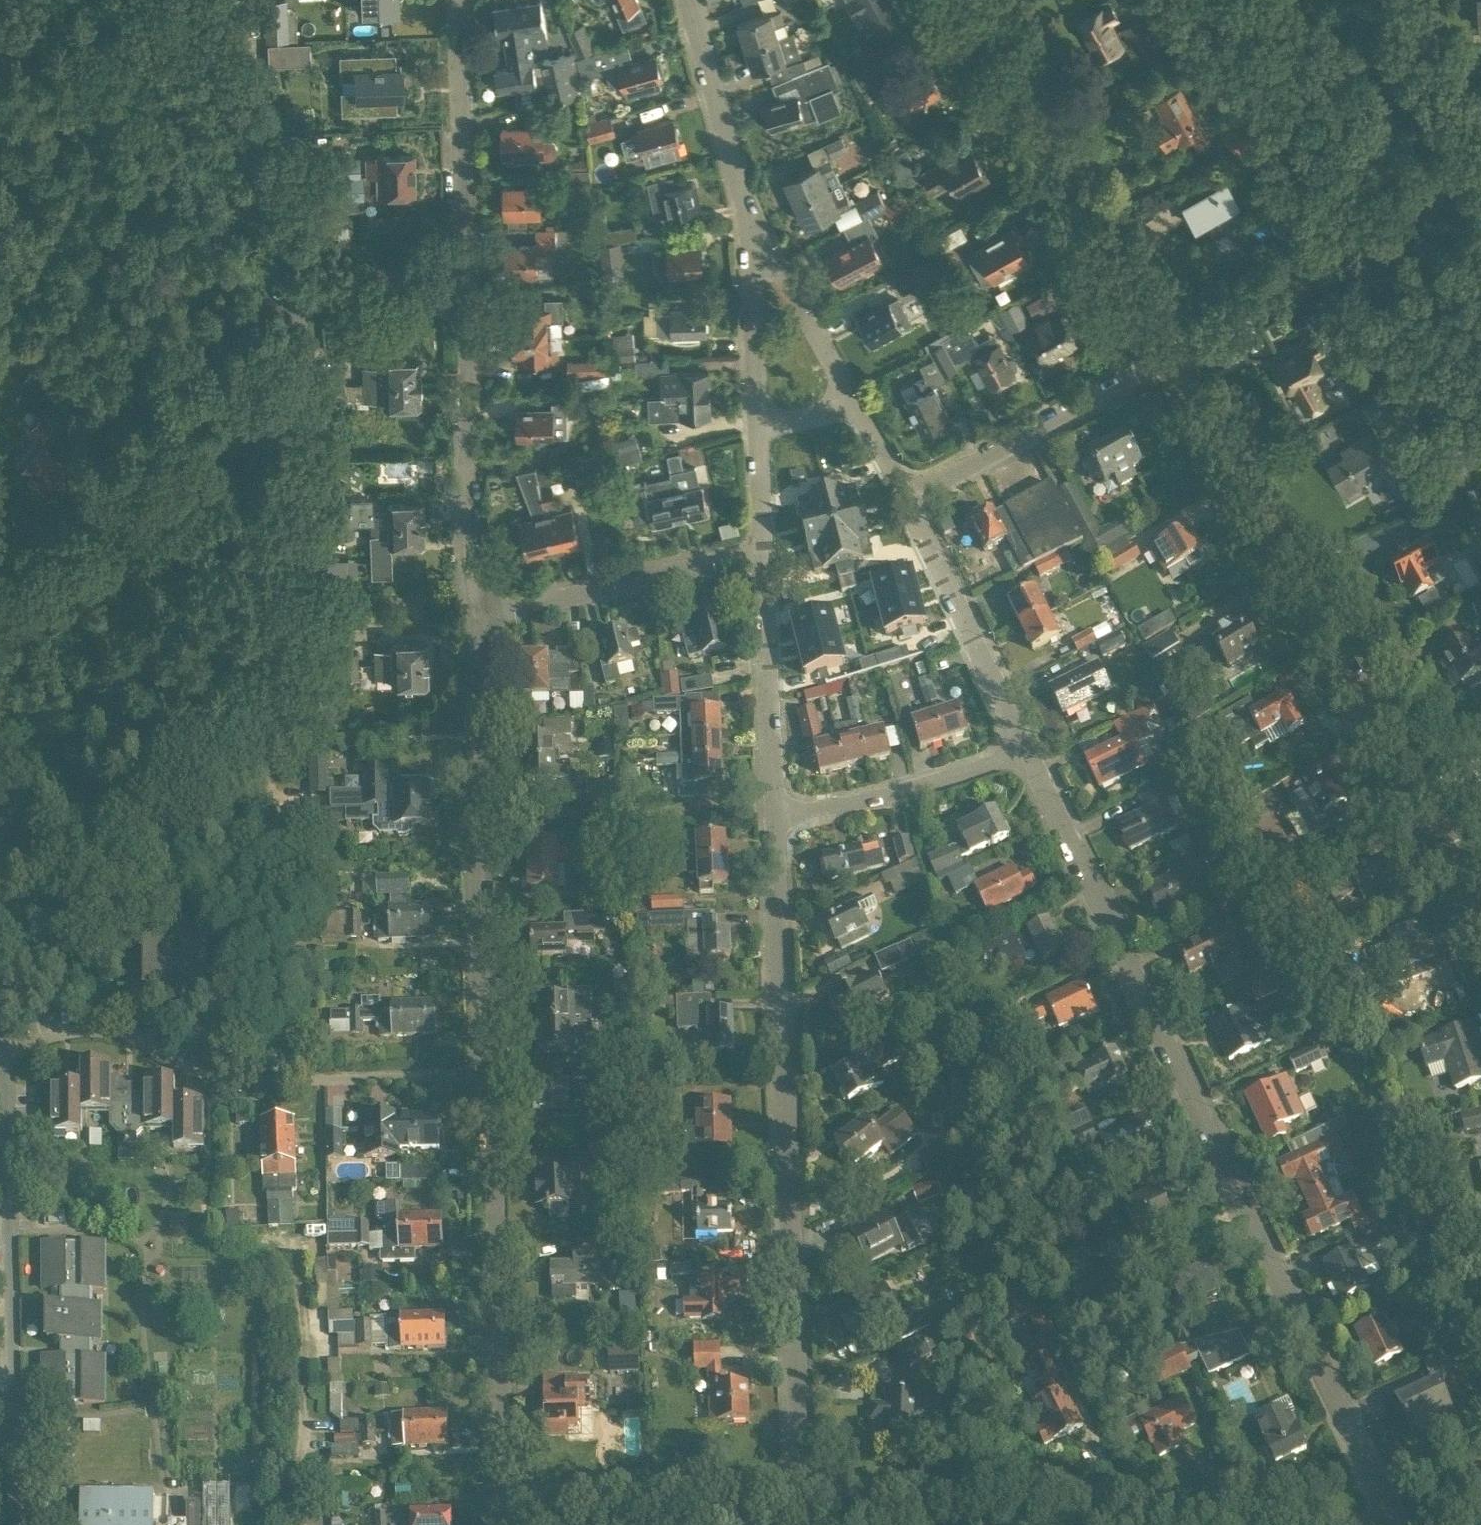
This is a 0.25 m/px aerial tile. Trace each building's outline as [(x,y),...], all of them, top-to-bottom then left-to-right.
[(264,41),(287,41),(286,0),(282,0),(262,1),(264,41)] [(359,13),(395,12),(395,0),(359,0),(359,13)] [(614,3),(625,31),(648,21),(638,0),(613,0),(614,3)] [(867,35),(900,16),(891,0),(853,0),(848,3),(856,17),(864,12),(873,29),(866,34),(867,35)] [(542,2),(495,9),(500,39),(506,38),(511,67),(497,70),(500,88),(516,86),(532,83),(535,105),(554,101),(585,94),(581,79),(576,59),(575,53),(545,60),(545,62),(535,64),(531,44),(531,41),(538,40),(538,46),(548,44),(542,2)] [(1092,47),(1096,54),(1100,55),(1101,57),(1121,46),(1121,45),(1125,42),(1133,56),(1174,33),(1164,16),(1114,32),(1109,23),(1118,18),(1112,7),(1102,12),(1102,11),(1082,22),(1094,44),(1092,47)] [(739,24),(746,48),(788,35),(781,12),(773,14),(772,14),(739,24)] [(569,31),(580,57),(594,50),(583,25),(569,31)] [(1191,32),(1179,38),(1185,49),(1197,43),(1191,32)] [(788,35),(746,48),(754,72),(787,62),(787,61),(795,58),(788,35)] [(881,54),(875,42),(865,47),(871,59),(881,54)] [(308,43),(266,45),(267,66),(309,65),(308,43)] [(1201,48),(1214,71),(1220,67),(1207,44),(1201,48)] [(628,45),(576,59),(581,79),(607,72),(611,87),(625,84),(629,98),(663,88),(661,79),(662,79),(661,75),(665,74),(662,63),(658,64),(656,58),(634,64),(628,45)] [(394,56),(340,58),(341,92),(355,91),(356,108),(383,107),(382,98),(396,98),(401,98),(400,69),(394,70),(394,56)] [(786,66),(789,77),(807,70),(804,60),(786,66)] [(779,100),(765,104),(769,117),(767,120),(768,124),(771,126),(772,130),(792,124),(795,126),(799,125),(801,122),(805,121),(805,120),(819,116),(816,109),(831,103),(828,96),(835,93),(841,91),(829,62),(793,77),(800,95),(798,96),(798,95),(779,100)] [(899,82),(891,86),(897,96),(893,98),(896,103),(900,101),(906,112),(914,107),(914,108),(917,107),(920,108),(926,104),(927,101),(943,92),(942,89),(944,87),(936,74),(933,75),(927,64),(899,81),(899,82)] [(856,77),(863,88),(880,77),(874,66),(856,77)] [(1204,131),(1205,131),(1181,90),(1157,103),(1168,122),(1156,129),(1167,150),(1179,143),(1180,144),(1194,137),(1200,147),(1210,142),(1204,131)] [(587,122),(597,119),(594,108),(584,111),(587,122)] [(611,117),(586,124),(591,142),(616,135),(611,117)] [(646,155),(649,165),(681,156),(678,143),(680,143),(678,137),(680,134),(678,128),(675,126),(674,121),(638,132),(639,136),(623,141),(628,159),(646,155)] [(1260,138),(1251,122),(1225,137),(1234,153),(1260,138)] [(503,130),(504,158),(509,157),(509,164),(530,163),(529,157),(539,157),(539,161),(549,161),(554,160),(557,156),(558,151),(557,146),(553,142),(548,141),(543,141),(543,128),(503,130)] [(843,138),(828,145),(833,156),(848,149),(843,138)] [(890,151),(898,147),(894,138),(886,143),(890,151)] [(952,181),(959,193),(987,176),(971,147),(925,174),(935,191),(952,181)] [(1240,158),(1247,170),(1268,159),(1261,147),(1240,158)] [(907,149),(891,158),(905,186),(922,176),(907,149)] [(333,177),(332,177),(332,179),(333,179),(334,198),(332,198),(333,201),(335,201),(335,212),(338,211),(352,211),(352,200),(362,200),(380,199),(380,194),(383,194),(383,198),(395,198),(395,193),(414,193),(413,156),(377,157),(377,159),(366,159),(367,176),(359,176),(359,159),(332,160),(333,177)] [(789,191),(795,204),(829,189),(841,183),(831,160),(815,167),(788,180),(792,190),(789,191)] [(568,171),(589,171),(589,163),(568,163),(568,171)] [(646,176),(634,179),(637,190),(649,186),(648,182),(646,176)] [(1239,203),(1233,191),(1246,183),(1242,176),(1228,183),(1185,207),(1196,227),(1205,222),(1211,232),(1238,217),(1233,206),(1239,203)] [(649,186),(637,190),(641,210),(654,207),(656,218),(670,215),(671,216),(696,210),(696,208),(700,207),(697,195),(693,196),(691,185),(676,188),(673,177),(648,182),(649,186)] [(841,183),(829,189),(795,204),(801,217),(804,216),(808,225),(831,215),(852,205),(841,183)] [(528,227),(527,215),(541,215),(540,187),(505,188),(506,216),(510,216),(510,227),(528,227)] [(859,197),(861,201),(856,203),(864,217),(876,210),(871,199),(874,197),(870,191),(859,197)] [(885,208),(894,222),(913,211),(904,197),(885,208)] [(869,216),(845,228),(853,243),(827,257),(834,271),(833,274),(836,280),(840,281),(841,283),(871,268),(872,268),(884,262),(870,235),(877,232),(869,216)] [(598,232),(601,244),(637,236),(634,223),(598,232)] [(968,257),(984,284),(995,278),(1029,259),(1013,230),(979,250),(968,257)] [(536,246),(506,247),(507,275),(537,274),(537,259),(549,259),(548,247),(557,247),(556,231),(555,231),(547,231),(536,231),(536,246)] [(620,246),(599,248),(603,279),(623,277),(620,246)] [(660,251),(662,276),(670,275),(670,276),(704,273),(704,270),(706,267),(705,260),(703,258),(702,247),(668,250),(660,251)] [(933,253),(916,262),(925,279),(943,270),(933,253)] [(599,292),(589,293),(590,307),(600,306),(599,292)] [(1290,314),(1296,325),(1318,313),(1326,328),(1339,321),(1324,295),(1290,314)] [(867,331),(865,333),(869,341),(873,341),(874,343),(903,327),(903,326),(911,322),(899,299),(890,303),(861,319),(867,331)] [(517,320),(514,320),(514,337),(548,336),(562,336),(561,322),(564,322),(563,301),(546,301),(546,310),(537,311),(519,311),(517,311),(517,320)] [(1000,311),(1011,332),(1029,323),(1018,301),(1000,311)] [(672,313),(659,314),(660,335),(673,335),(673,337),(707,336),(706,309),(672,311),(672,313)] [(1006,325),(998,310),(987,316),(995,331),(1006,325)] [(1028,329),(1044,358),(1063,348),(1064,351),(1075,345),(1073,342),(1076,340),(1062,316),(1053,321),(1050,317),(1028,329)] [(943,340),(964,329),(961,324),(925,345),(929,351),(930,351),(943,343),(944,342),(943,340)] [(1009,360),(1007,360),(999,344),(995,347),(991,339),(980,345),(964,329),(943,340),(944,342),(956,363),(967,356),(971,360),(976,357),(991,387),(994,385),(997,387),(1004,383),(1005,380),(1015,375),(1013,372),(1015,370),(1016,369),(1016,368),(1017,367),(1017,366),(1016,364),(1016,363),(1015,362),(1015,361),(1014,361),(1012,360),(1011,360),(1010,360),(1009,360)] [(548,336),(514,337),(514,354),(518,354),(519,363),(558,362),(558,350),(549,350),(548,336)] [(610,339),(612,361),(636,359),(635,345),(623,346),(623,338),(610,339)] [(1314,344),(1277,364),(1284,377),(1282,379),(1286,387),(1290,387),(1291,389),(1294,388),(1309,417),(1324,410),(1308,380),(1324,371),(1315,356),(1326,350),(1320,338),(1313,342),(1314,344)] [(930,351),(934,359),(920,366),(925,378),(915,383),(920,394),(906,401),(921,431),(925,429),(929,430),(936,427),(937,423),(949,417),(934,387),(947,381),(945,377),(958,369),(943,343),(930,351)] [(652,361),(637,362),(639,376),(662,374),(663,397),(710,395),(709,372),(681,373),(681,372),(670,373),(669,359),(659,360),(652,361)] [(383,368),(363,369),(363,385),(419,383),(418,361),(383,362),(383,368)] [(568,362),(568,377),(606,376),(605,361),(568,362)] [(336,373),(318,374),(319,386),(345,385),(344,373),(336,373)] [(363,385),(345,385),(345,400),(345,402),(364,401),(384,401),(384,406),(420,405),(419,383),(363,385)] [(345,385),(319,386),(319,401),(330,400),(345,400),(345,385)] [(710,395),(663,397),(664,420),(711,417),(710,395)] [(516,422),(517,437),(520,437),(520,438),(563,437),(565,435),(565,425),(560,420),(560,413),(574,412),(574,411),(578,411),(578,402),(574,402),(574,401),(559,401),(560,411),(553,411),(553,410),(519,411),(519,422),(516,422)] [(20,420),(42,439),(51,428),(40,419),(43,415),(33,406),(20,420)] [(976,416),(967,420),(972,431),(981,427),(976,416)] [(1329,467),(1345,496),(1363,486),(1360,481),(1393,462),(1376,431),(1347,448),(1352,456),(1348,458),(1347,457),(1329,467)] [(1083,465),(1081,466),(1084,472),(1086,471),(1089,476),(1098,471),(1105,483),(1115,478),(1119,487),(1137,477),(1132,468),(1142,463),(1140,460),(1145,457),(1140,447),(1134,450),(1126,435),(1080,460),(1083,465)] [(13,462),(21,469),(21,470),(44,489),(62,466),(39,447),(39,448),(31,441),(13,462)] [(639,447),(615,454),(616,466),(627,463),(643,459),(639,447)] [(681,455),(668,458),(670,467),(682,519),(695,516),(698,518),(703,517),(704,514),(709,513),(699,469),(685,472),(681,455)] [(847,455),(839,458),(842,469),(850,467),(847,455)] [(562,466),(567,486),(578,483),(573,463),(562,466)] [(616,466),(614,467),(617,477),(630,473),(627,463),(616,466)] [(1405,484),(1400,487),(1409,502),(1431,490),(1423,474),(1411,481),(1401,463),(1395,466),(1405,484)] [(554,466),(539,468),(542,483),(563,478),(560,464),(554,466)] [(682,519),(670,467),(632,475),(640,513),(651,511),(654,525),(659,524),(662,526),(666,525),(668,522),(682,519)] [(793,482),(805,479),(803,471),(791,474),(793,482)] [(541,494),(539,483),(538,476),(516,472),(535,518),(521,521),(529,556),(555,550),(547,515),(544,505),(541,494)] [(1015,575),(1034,565),(1066,550),(1084,542),(1057,493),(1051,484),(1006,509),(1007,511),(996,517),(1008,539),(1014,552),(1006,556),(1015,575)] [(1074,484),(1057,493),(1084,542),(1092,556),(1101,551),(1108,548),(1095,525),(1074,484)] [(818,495),(818,496),(796,502),(800,516),(799,516),(810,557),(811,557),(814,571),(836,566),(844,564),(851,562),(873,556),(869,542),(870,542),(859,500),(859,501),(855,487),(834,492),(834,491),(818,495)] [(544,505),(556,502),(553,491),(541,494),(544,505)] [(371,500),(351,500),(352,506),(352,526),(371,525),(423,523),(422,503),(387,504),(387,511),(371,511),(371,500)] [(330,506),(325,506),(326,527),(330,527),(332,526),(338,526),(352,526),(352,506),(330,506)] [(986,551),(1008,539),(996,517),(992,510),(993,509),(993,508),(988,511),(986,510),(981,512),(980,515),(968,522),(969,523),(970,522),(986,551)] [(558,512),(547,515),(555,550),(581,543),(572,509),(558,512)] [(730,526),(721,528),(723,536),(741,532),(738,517),(729,519),(730,526)] [(372,538),(370,538),(371,579),(390,578),(389,544),(423,543),(423,523),(371,525),(372,538)] [(352,526),(338,526),(339,539),(341,539),(353,538),(352,526)] [(1151,549),(1165,573),(1185,561),(1190,570),(1205,561),(1200,553),(1200,552),(1203,550),(1195,536),(1192,538),(1186,528),(1151,549)] [(1405,584),(1414,599),(1433,588),(1425,573),(1437,566),(1424,544),(1405,555),(1406,558),(1392,566),(1394,570),(1393,573),(1397,581),(1400,581),(1403,585),(1405,584)] [(1129,548),(1106,561),(1112,572),(1140,556),(1134,545),(1129,548)] [(1071,561),(1066,550),(1034,565),(1039,576),(1041,575),(1046,573),(1071,561)] [(844,564),(847,576),(855,574),(851,562),(844,564)] [(844,564),(836,566),(839,578),(847,576),(844,564)] [(907,571),(870,580),(876,606),(913,596),(910,582),(911,582),(909,572),(907,573),(907,571)] [(850,589),(858,586),(855,574),(847,576),(850,589)] [(839,578),(842,591),(850,589),(847,576),(839,578)] [(355,578),(325,578),(320,578),(318,597),(322,597),(355,598),(355,578)] [(1010,602),(1021,626),(1047,613),(1036,589),(1010,602)] [(1435,589),(1419,598),(1430,617),(1446,608),(1435,589)] [(913,596),(876,606),(882,631),(920,622),(919,620),(921,620),(918,610),(917,610),(913,596)] [(1471,602),(1478,614),(1480,613),(1480,597),(1471,602)] [(681,629),(688,658),(727,649),(718,608),(706,611),(702,608),(698,609),(696,614),(693,614),(696,626),(681,629)] [(794,622),(792,623),(794,633),(796,632),(800,646),(837,637),(830,611),(793,621),(794,622)] [(1047,613),(1021,626),(1033,650),(1059,637),(1047,613)] [(1214,642),(1195,652),(1201,663),(1220,652),(1229,668),(1243,660),(1240,655),(1258,645),(1245,623),(1240,614),(1216,627),(1221,636),(1213,640),(1214,642)] [(548,633),(546,624),(534,626),(536,635),(548,633)] [(1150,624),(1137,631),(1143,643),(1157,635),(1150,624)] [(630,645),(640,643),(637,630),(627,632),(627,631),(623,632),(621,629),(613,631),(612,634),(601,637),(605,654),(599,656),(606,685),(621,681),(617,666),(634,662),(630,645)] [(1073,641),(1078,651),(1098,641),(1092,631),(1073,641)] [(1143,647),(1158,673),(1165,669),(1186,657),(1171,631),(1143,647)] [(1098,645),(1104,657),(1125,647),(1119,634),(1098,645)] [(837,637),(800,646),(803,660),(801,661),(804,671),(806,670),(806,672),(843,662),(837,637)] [(1438,653),(1449,673),(1455,670),(1463,684),(1467,682),(1471,689),(1480,683),(1480,674),(1480,643),(1472,648),(1466,637),(1438,653)] [(374,651),(375,665),(426,663),(426,643),(391,644),(391,651),(374,651)] [(887,666),(910,659),(906,647),(884,654),(883,654),(887,666)] [(583,673),(582,650),(569,650),(569,654),(520,655),(521,675),(570,673),(583,673)] [(344,653),(344,666),(357,665),(357,653),(344,653)] [(883,657),(871,661),(873,669),(885,665),(883,657)] [(871,661),(859,664),(861,672),(873,669),(871,661)] [(426,663),(375,665),(375,678),(392,677),(392,684),(427,683),(426,663)] [(1051,686),(1064,713),(1111,691),(1098,664),(1051,686)] [(357,665),(344,666),(313,667),(313,679),(358,678),(357,665)] [(1171,680),(1165,669),(1158,673),(1164,684),(1171,680)] [(570,694),(570,677),(570,673),(521,675),(522,695),(535,694),(536,702),(550,702),(549,697),(570,696),(570,694)] [(662,676),(664,697),(680,696),(678,674),(662,676)] [(847,700),(850,714),(856,713),(855,709),(861,708),(857,691),(863,689),(867,685),(868,680),(867,674),(848,680),(852,699),(847,700)] [(681,680),(683,694),(714,689),(712,675),(681,680)] [(570,677),(570,694),(580,694),(579,677),(570,677)] [(919,680),(922,690),(927,689),(928,692),(934,691),(929,677),(919,680)] [(803,692),(805,696),(806,702),(828,696),(824,686),(803,692)] [(583,687),(583,694),(584,709),(595,709),(594,687),(583,687)] [(927,689),(922,690),(926,705),(937,701),(934,691),(928,692),(927,689)] [(1251,699),(1219,717),(1237,748),(1251,740),(1256,749),(1269,741),(1271,744),(1289,734),(1303,725),(1297,714),(1286,693),(1257,710),(1251,699)] [(1177,711),(1171,698),(1161,703),(1167,716),(1177,711)] [(829,710),(826,699),(820,700),(823,712),(829,710)] [(959,707),(935,714),(944,741),(967,734),(959,707)] [(1086,759),(1100,787),(1146,764),(1136,744),(1150,738),(1145,729),(1158,723),(1151,707),(1115,725),(1123,741),(1086,759)] [(814,747),(820,774),(844,768),(832,722),(829,723),(834,742),(823,744),(814,708),(799,711),(808,748),(814,747)] [(835,729),(844,768),(868,763),(859,723),(864,722),(861,708),(855,709),(856,713),(850,714),(853,725),(835,729)] [(692,711),(693,735),(721,734),(720,709),(692,711)] [(935,714),(912,722),(921,748),(944,741),(935,714)] [(570,721),(546,722),(546,735),(571,734),(570,721)] [(867,734),(864,722),(859,723),(868,763),(892,757),(885,730),(867,734)] [(681,736),(682,754),(682,760),(722,758),(721,734),(693,735),(681,736)] [(570,741),(525,742),(525,764),(560,763),(560,753),(571,752),(570,741)] [(598,742),(599,759),(612,759),(611,741),(598,742)] [(310,778),(325,778),(326,753),(310,753),(310,778)] [(668,755),(668,766),(682,765),(683,784),(723,783),(722,758),(682,760),(682,754),(668,755)] [(657,766),(668,766),(668,755),(657,755),(657,766)] [(571,762),(525,764),(527,786),(578,783),(578,775),(572,772),(571,762)] [(365,788),(332,789),(332,809),(334,809),(346,809),(389,807),(430,806),(429,786),(389,787),(388,770),(364,771),(365,788)] [(1307,789),(1290,798),(1313,839),(1330,829),(1352,817),(1343,803),(1347,801),(1332,774),(1306,788),(1307,789)] [(312,781),(309,781),(310,783),(310,793),(312,793),(328,792),(328,781),(312,781)] [(587,783),(587,797),(617,795),(617,782),(587,783)] [(1146,809),(1118,823),(1131,850),(1178,828),(1174,819),(1165,801),(1167,800),(1160,784),(1139,794),(1146,809)] [(389,807),(346,809),(347,821),(374,821),(374,830),(378,834),(397,834),(400,836),(406,836),(409,833),(413,833),(413,826),(431,826),(430,806),(389,807)] [(976,819),(976,820),(958,828),(965,842),(955,847),(954,846),(929,858),(937,875),(962,863),(960,859),(989,846),(1009,837),(996,809),(976,819)] [(1199,829),(1187,834),(1193,847),(1205,841),(1199,829)] [(726,835),(697,836),(698,860),(727,859),(726,835)] [(895,840),(900,861),(914,857),(909,837),(895,840)] [(1187,838),(1178,843),(1182,852),(1192,847),(1187,838)] [(557,841),(529,842),(530,866),(558,866),(557,841)] [(1149,886),(1161,913),(1218,887),(1198,846),(1181,854),(1181,853),(1166,860),(1173,875),(1149,886)] [(823,855),(829,879),(866,871),(866,870),(886,866),(883,851),(863,856),(861,847),(823,855)] [(676,867),(674,867),(674,874),(699,873),(700,893),(714,892),(714,884),(728,884),(727,859),(698,860),(687,861),(687,855),(671,856),(672,862),(675,862),(676,867)] [(661,867),(674,867),(676,867),(675,862),(672,862),(671,856),(661,856),(661,867)] [(1323,883),(1335,903),(1358,890),(1364,901),(1374,895),(1372,891),(1392,880),(1379,857),(1355,871),(1352,866),(1323,883)] [(584,859),(570,860),(570,871),(581,870),(581,865),(583,865),(584,865),(584,859)] [(583,865),(581,865),(581,870),(596,870),(595,859),(585,859),(584,859),(584,865),(583,865)] [(558,866),(530,866),(530,891),(558,890),(558,866)] [(948,876),(956,894),(967,889),(964,882),(975,877),(969,866),(948,876)] [(1013,867),(975,885),(988,912),(1026,894),(1025,891),(1035,886),(1029,872),(1018,877),(1013,867)] [(357,868),(339,869),(339,883),(358,882),(357,868)] [(919,874),(892,885),(897,896),(924,885),(919,874)] [(374,917),(374,925),(433,923),(433,906),(407,907),(406,895),(409,895),(409,877),(377,878),(377,896),(390,896),(390,908),(378,908),(378,917),(374,917)] [(651,898),(651,911),(666,911),(666,897),(651,898)] [(832,931),(830,932),(834,940),(835,939),(837,943),(839,942),(843,949),(870,936),(867,929),(868,928),(862,916),(878,909),(873,898),(857,906),(857,905),(826,920),(832,931)] [(1205,939),(1179,951),(1190,974),(1211,964),(1213,968),(1220,983),(1246,970),(1235,946),(1237,945),(1229,929),(1236,926),(1228,909),(1207,918),(1212,930),(1203,934),(1205,939)] [(347,913),(348,926),(361,925),(360,912),(347,913)] [(688,926),(689,942),(687,942),(688,966),(718,965),(718,957),(730,956),(729,931),(716,932),(715,912),(683,913),(649,914),(650,928),(688,926)] [(193,913),(181,913),(181,929),(193,929),(193,913)] [(552,929),(552,932),(532,932),(533,944),(530,944),(530,954),(533,954),(533,958),(567,958),(567,943),(578,943),(594,943),(594,933),(605,933),(605,914),(565,915),(565,929),(552,929)] [(1029,931),(1016,938),(1010,927),(977,944),(984,959),(999,952),(1008,969),(1027,959),(1021,948),(1035,942),(1044,961),(1063,951),(1063,950),(1067,948),(1061,934),(1056,936),(1049,921),(1029,930),(1029,931)] [(433,923),(374,925),(374,933),(378,933),(379,941),(391,941),(434,940),(433,923)] [(361,925),(348,926),(348,938),(361,938),(361,925)] [(348,938),(348,926),(321,926),(322,939),(348,938)] [(1395,956),(1394,957),(1402,979),(1437,968),(1430,945),(1421,948),(1420,947),(1418,947),(1411,926),(1387,933),(1395,956)] [(897,949),(903,962),(909,960),(918,956),(912,942),(903,946),(897,949)] [(876,958),(882,972),(903,963),(903,962),(897,949),(896,949),(876,958)] [(844,954),(826,964),(831,974),(849,965),(844,954)] [(847,1019),(870,1008),(868,1006),(882,999),(888,996),(876,973),(871,975),(834,993),(847,1019)] [(1250,986),(1257,1001),(1278,990),(1272,976),(1250,986)] [(62,985),(77,1000),(85,992),(70,977),(62,985)] [(1033,1008),(1039,1020),(1053,1013),(1059,1026),(1096,1009),(1084,982),(1046,999),(1047,1001),(1033,1008)] [(568,1001),(539,1001),(540,1027),(574,1026),(590,1026),(589,989),(568,989),(568,1001)] [(678,1005),(679,1028),(698,1028),(698,1031),(709,1030),(710,1053),(720,1052),(720,1055),(724,1054),(724,1052),(735,1052),(733,1011),(711,1011),(710,995),(677,996),(656,998),(657,1006),(678,1005)] [(363,1021),(377,1020),(436,1019),(435,1002),(392,1003),(392,1004),(380,1004),(380,996),(361,996),(361,1008),(350,1009),(350,1021),(363,1021)] [(1253,1003),(1213,1022),(1230,1059),(1271,1040),(1253,1003)] [(975,1019),(970,1009),(958,1014),(963,1025),(975,1019)] [(377,1020),(363,1021),(363,1025),(377,1025),(377,1028),(381,1028),(381,1037),(394,1036),(394,1037),(436,1036),(436,1019),(377,1020)] [(363,1025),(363,1021),(350,1021),(351,1034),(363,1033),(363,1025)] [(1426,1067),(1450,1060),(1453,1069),(1449,1070),(1455,1089),(1480,1080),(1480,1073),(1475,1053),(1480,1051),(1480,1048),(1473,1024),(1418,1042),(1426,1067)] [(574,1026),(540,1027),(541,1052),(575,1052),(574,1026)] [(588,1026),(588,1037),(599,1037),(598,1026),(588,1026)] [(878,1072),(904,1058),(891,1032),(863,1044),(870,1056),(835,1074),(849,1101),(884,1083),(878,1072)] [(1289,1057),(1296,1072),(1321,1060),(1315,1046),(1289,1057)] [(1040,1072),(1040,1075),(1047,1090),(1063,1083),(1062,1081),(1068,1078),(1066,1073),(1076,1068),(1089,1094),(1115,1082),(1115,1083),(1127,1077),(1129,1076),(1116,1049),(1094,1059),(1094,1060),(1085,1064),(1079,1053),(1040,1072)] [(175,1147),(204,1148),(204,1100),(175,1100),(175,1079),(145,1079),(145,1094),(136,1094),(120,1077),(111,1077),(111,1062),(81,1062),(81,1083),(52,1083),(53,1131),(83,1131),(83,1109),(111,1109),(111,1125),(120,1134),(120,1160),(138,1160),(138,1134),(146,1126),(175,1126),(175,1147)] [(609,1067),(598,1068),(598,1078),(609,1078),(609,1067)] [(598,1068),(589,1068),(574,1068),(574,1079),(589,1079),(589,1084),(598,1083),(598,1068)] [(1266,1132),(1270,1141),(1287,1133),(1283,1124),(1304,1114),(1287,1076),(1247,1095),(1264,1133),(1266,1132)] [(555,1111),(555,1116),(580,1116),(579,1084),(569,1084),(535,1084),(536,1111),(555,1111)] [(699,1103),(699,1129),(685,1129),(685,1146),(730,1145),(729,1130),(723,1130),(723,1121),(729,1121),(729,1102),(699,1103)] [(250,1123),(249,1109),(236,1110),(236,1123),(250,1123)] [(836,1143),(855,1167),(884,1145),(891,1155),(917,1134),(899,1111),(880,1126),(874,1118),(868,1123),(866,1120),(836,1143)] [(1465,1130),(1480,1126),(1480,1112),(1462,1116),(1465,1130)] [(399,1149),(398,1117),(398,1115),(367,1116),(367,1146),(357,1146),(358,1158),(368,1158),(399,1157),(399,1149)] [(438,1116),(398,1117),(399,1149),(439,1148),(438,1116)] [(1097,1137),(1084,1143),(1087,1151),(1094,1155),(1101,1168),(1113,1163),(1156,1142),(1144,1116),(1131,1123),(1130,1121),(1100,1136),(1097,1137)] [(1305,1195),(1338,1180),(1353,1173),(1337,1138),(1342,1135),(1347,1120),(1346,1118),(1304,1138),(1310,1148),(1278,1163),(1287,1183),(1297,1178),(1305,1195)] [(282,1222),(278,1121),(261,1122),(263,1165),(264,1177),(265,1194),(263,1194),(263,1202),(268,1202),(268,1203),(269,1203),(270,1227),(282,1226),(282,1222)] [(294,1121),(278,1121),(282,1222),(293,1222),(292,1202),(293,1202),(293,1189),(297,1189),(296,1164),(294,1121)] [(1091,1126),(1066,1138),(1072,1149),(1084,1143),(1097,1137),(1091,1126)] [(91,1146),(102,1146),(102,1130),(91,1130),(91,1146)] [(960,1135),(967,1149),(977,1144),(970,1130),(960,1135)] [(342,1159),(342,1132),(327,1132),(327,1159),(342,1159)] [(626,1139),(590,1141),(591,1160),(624,1159),(626,1159),(626,1139)] [(920,1156),(927,1171),(962,1154),(955,1140),(920,1156)] [(155,1161),(166,1161),(166,1144),(154,1144),(155,1161)] [(566,1177),(537,1178),(538,1205),(548,1205),(548,1207),(550,1207),(550,1218),(569,1217),(568,1191),(579,1190),(579,1164),(566,1164),(566,1177)] [(400,1166),(400,1182),(423,1181),(423,1165),(400,1166)] [(941,1191),(935,1175),(910,1185),(917,1201),(941,1191)] [(654,1192),(682,1191),(691,1191),(692,1219),(698,1219),(698,1232),(698,1240),(717,1240),(717,1231),(732,1231),(731,1205),(703,1205),(703,1190),(705,1190),(705,1176),(654,1177),(654,1192)] [(1338,1180),(1305,1195),(1312,1212),(1303,1217),(1312,1237),(1346,1221),(1338,1202),(1346,1198),(1338,1180)] [(1127,1205),(1109,1213),(1113,1223),(1130,1216),(1139,1235),(1173,1220),(1158,1187),(1125,1201),(1127,1205)] [(376,1234),(442,1232),(441,1215),(399,1217),(399,1201),(376,1202),(376,1234)] [(1420,1241),(1445,1231),(1435,1208),(1410,1218),(1420,1241)] [(1377,1210),(1351,1222),(1357,1234),(1382,1222),(1377,1210)] [(66,1223),(65,1211),(49,1213),(50,1224),(66,1223)] [(888,1213),(857,1230),(872,1259),(899,1245),(902,1253),(921,1244),(917,1236),(906,1213),(893,1219),(894,1220),(892,1221),(888,1213)] [(368,1220),(355,1221),(355,1225),(355,1235),(356,1235),(368,1234),(368,1220)] [(619,1222),(594,1231),(599,1245),(624,1236),(619,1222)] [(1382,1222),(1357,1234),(1348,1238),(1353,1249),(1324,1262),(1342,1299),(1371,1286),(1364,1271),(1378,1264),(1371,1251),(1391,1241),(1382,1222)] [(355,1235),(355,1225),(328,1225),(328,1236),(330,1236),(336,1236),(356,1236),(356,1235),(355,1235)] [(993,1244),(1007,1238),(1002,1226),(988,1233),(993,1244)] [(443,1249),(442,1232),(376,1234),(356,1236),(336,1236),(330,1236),(328,1236),(328,1248),(336,1248),(370,1246),(371,1252),(381,1251),(382,1263),(416,1262),(415,1250),(443,1249)] [(61,1356),(45,1356),(45,1402),(65,1402),(65,1400),(84,1400),(84,1402),(105,1402),(105,1356),(91,1356),(91,1340),(101,1340),(101,1305),(91,1305),(91,1288),(105,1288),(105,1242),(84,1242),(84,1244),(65,1244),(65,1242),(45,1242),(45,1288),(62,1288),(62,1305),(48,1305),(48,1340),(61,1340),(61,1356)] [(651,1261),(668,1261),(668,1247),(651,1247),(651,1261)] [(324,1291),(337,1291),(335,1255),(322,1256),(324,1291)] [(573,1266),(552,1266),(552,1287),(553,1287),(553,1299),(576,1298),(576,1287),(598,1286),(598,1265),(597,1265),(597,1257),(573,1257),(573,1266)] [(670,1265),(671,1276),(692,1275),(691,1264),(670,1265)] [(657,1288),(657,1267),(643,1267),(643,1288),(657,1288)] [(724,1293),(740,1293),(740,1278),(724,1279),(724,1278),(701,1279),(701,1280),(690,1280),(691,1299),(685,1300),(686,1319),(703,1318),(703,1319),(726,1318),(726,1317),(725,1317),(724,1293)] [(838,1307),(852,1335),(890,1316),(900,1340),(907,1337),(932,1325),(926,1312),(920,1315),(913,1301),(897,1310),(884,1284),(838,1307)] [(1404,1312),(1432,1298),(1426,1285),(1398,1298),(1404,1312)] [(620,1305),(621,1318),(637,1317),(636,1304),(620,1305)] [(371,1322),(371,1334),(445,1331),(444,1315),(389,1317),(371,1318),(371,1321),(371,1322)] [(1356,1330),(1373,1367),(1403,1353),(1385,1316),(1356,1330)] [(358,1322),(358,1334),(371,1334),(371,1321),(358,1322)] [(358,1322),(328,1325),(328,1336),(338,1335),(358,1334),(358,1322)] [(1179,1347),(1194,1342),(1184,1324),(1171,1329),(1179,1347)] [(951,1340),(944,1325),(928,1332),(935,1348),(951,1340)] [(445,1331),(371,1334),(372,1346),(390,1346),(390,1350),(445,1348),(445,1331)] [(1194,1342),(1209,1375),(1249,1356),(1238,1331),(1194,1342)] [(358,1334),(338,1335),(338,1348),(359,1347),(358,1334)] [(371,1334),(358,1334),(359,1347),(372,1346),(371,1334)] [(893,1348),(901,1366),(927,1355),(918,1336),(893,1348)] [(719,1368),(721,1368),(720,1342),(694,1343),(695,1369),(708,1369),(710,1422),(749,1420),(748,1383),(735,1384),(735,1380),(720,1380),(719,1368)] [(608,1349),(609,1371),(639,1369),(638,1347),(608,1349)] [(1150,1360),(1161,1384),(1190,1371),(1179,1347),(1150,1360)] [(1035,1401),(1047,1426),(1038,1430),(1045,1444),(1084,1426),(1065,1386),(1064,1387),(1046,1351),(1031,1358),(1042,1380),(1036,1383),(1034,1390),(1039,1399),(1035,1401)] [(1426,1364),(1431,1376),(1459,1364),(1453,1351),(1426,1364)] [(328,1358),(329,1383),(330,1383),(339,1383),(338,1358),(328,1358)] [(926,1401),(917,1400),(918,1391),(916,1391),(917,1376),(905,1375),(905,1391),(893,1391),(893,1403),(871,1403),(871,1419),(892,1420),(892,1427),(925,1429),(926,1401)] [(550,1396),(544,1396),(545,1424),(552,1424),(552,1435),(568,1434),(569,1437),(594,1436),(593,1402),(591,1402),(591,1396),(591,1394),(596,1394),(595,1386),(591,1386),(591,1385),(590,1378),(566,1378),(567,1384),(550,1384),(550,1396)] [(1430,1426),(1434,1435),(1461,1423),(1457,1413),(1454,1415),(1438,1379),(1397,1398),(1413,1433),(1430,1426)] [(339,1383),(330,1383),(330,1395),(342,1395),(342,1383),(339,1383)] [(390,1396),(389,1383),(375,1384),(375,1397),(390,1396)] [(1130,1426),(1135,1437),(1146,1431),(1152,1445),(1155,1444),(1161,1456),(1182,1446),(1176,1434),(1195,1425),(1184,1400),(1141,1420),(1141,1421),(1130,1426)] [(1287,1409),(1258,1423),(1266,1440),(1265,1441),(1276,1465),(1281,1463),(1283,1466),(1296,1460),(1294,1456),(1307,1450),(1295,1426),(1290,1417),(1289,1413),(1287,1409)] [(389,1424),(389,1432),(448,1430),(447,1413),(405,1414),(405,1415),(392,1415),(393,1424),(389,1424)] [(374,1420),(340,1421),(341,1433),(375,1432),(374,1420)] [(85,1432),(101,1433),(101,1421),(85,1421),(85,1432)] [(448,1430),(389,1432),(389,1440),(393,1439),(394,1448),(448,1447),(448,1430)] [(375,1432),(341,1434),(334,1434),(334,1446),(331,1446),(331,1457),(355,1457),(355,1446),(362,1446),(375,1445),(375,1432)] [(205,1486),(204,1524),(231,1524),(231,1486),(205,1486)] [(187,1522),(169,1522),(169,1496),(81,1495),(81,1524),(187,1524),(187,1522)] [(394,1516),(394,1524),(453,1524),(452,1509),(451,1509),(451,1510),(411,1511),(411,1516),(394,1516)] [(376,1524),(387,1524),(387,1513),(376,1514),(376,1524)]
